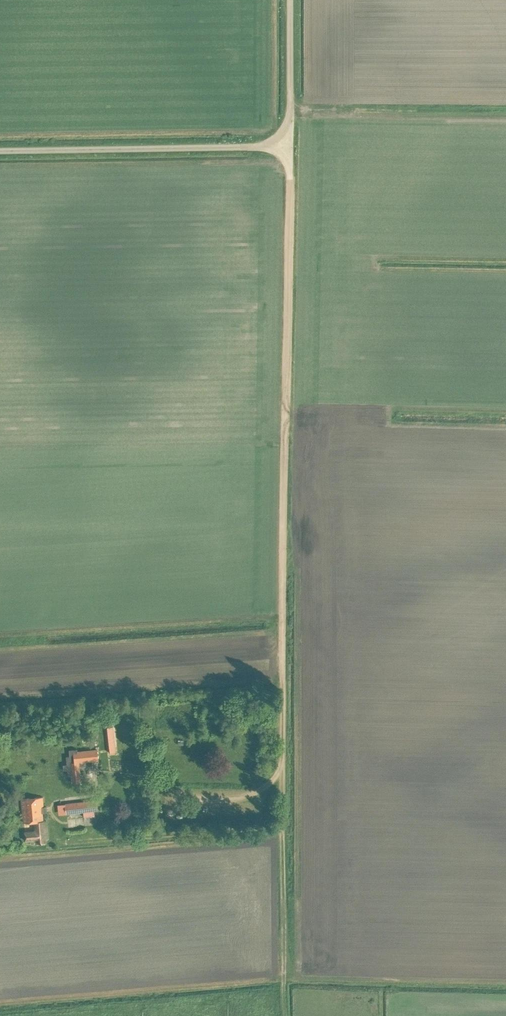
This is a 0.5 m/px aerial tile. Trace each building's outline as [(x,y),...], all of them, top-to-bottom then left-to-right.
[(113,726),(107,727),(110,753),(115,752),(113,726)] [(75,781),(84,780),(83,760),(103,758),(102,748),(69,750),(70,762),(67,762),(68,774),(74,773),(75,781)] [(46,839),(48,839),(46,820),(44,820),(43,807),(44,807),(43,797),(43,796),(22,798),(24,822),(33,821),(34,829),(32,830),(32,831),(24,832),(25,840),(36,839),(37,843),(46,842),(46,839)] [(152,807),(151,797),(140,797),(140,807),(152,807)] [(97,799),(66,802),(68,812),(98,809),(97,799)]
